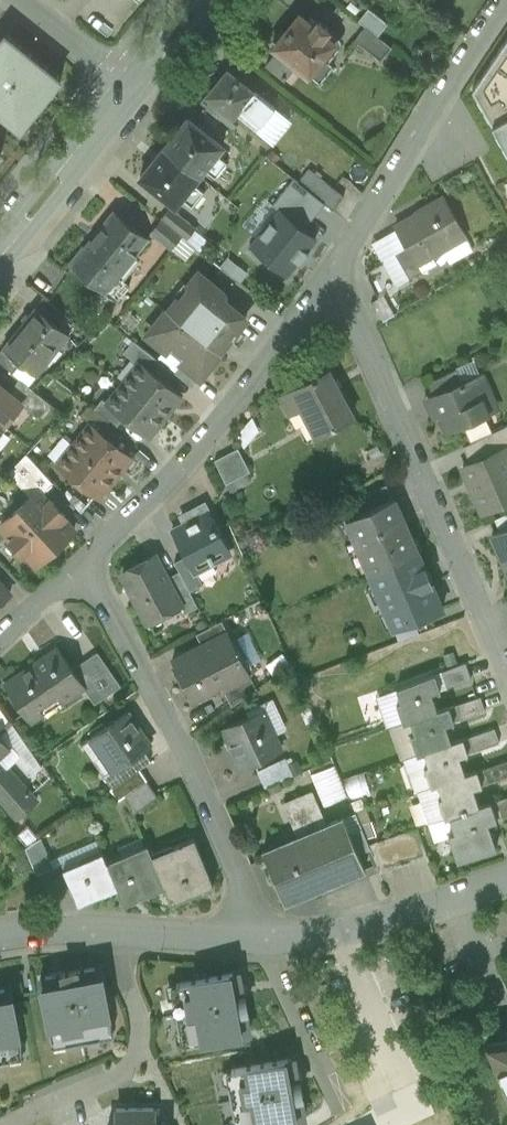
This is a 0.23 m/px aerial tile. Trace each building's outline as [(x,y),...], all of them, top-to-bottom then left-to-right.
[(387,24),(368,8),(358,21),(365,26),(377,36),(387,24)] [(313,25),(299,14),(286,30),(281,30),(274,39),(275,44),(274,46),(278,50),(266,64),(284,79),(294,67),(301,74),(304,70),(310,75),(311,74),(321,82),(334,65),(329,61),(340,47),(334,42),(338,36),(329,29),(330,29),(318,19),(313,25)] [(377,36),(365,26),(354,40),(380,61),(392,47),(377,36)] [(0,29),(0,123),(27,145),(75,86),(1,27),(0,29)] [(474,89),(506,148),(506,43),(474,89)] [(255,91),(228,68),(205,94),(233,118),(255,91)] [(222,145),(188,117),(175,133),(179,136),(167,150),(198,175),(204,168),(215,176),(227,160),(217,152),(222,145)] [(11,154),(0,145),(0,167),(11,154)] [(198,175),(167,150),(158,163),(154,160),(141,177),(176,204),(182,197),(192,205),(204,189),(194,181),(198,175)] [(345,197),(309,169),(298,182),(315,195),(334,211),(345,197)] [(334,211),(315,195),(305,207),(325,222),(334,211)] [(444,197),(426,208),(427,209),(396,227),(407,247),(416,263),(417,263),(466,235),(444,197)] [(195,228),(170,207),(161,219),(182,236),(186,240),(195,228)] [(114,208),(84,245),(83,245),(69,261),(105,291),(108,288),(119,296),(129,283),(119,274),(149,237),(114,208)] [(182,236),(161,219),(151,230),(172,249),(182,236)] [(416,263),(407,247),(395,254),(409,279),(422,272),(417,263),(416,263)] [(223,292),(198,272),(187,286),(190,288),(181,299),(178,297),(167,311),(219,352),(246,318),(224,301),(223,292)] [(35,307),(3,347),(36,374),(69,334),(35,307)] [(219,352),(167,311),(148,335),(165,348),(170,342),(188,356),(182,362),(200,376),(219,352)] [(164,365),(133,340),(125,351),(139,363),(140,362),(156,375),(164,365)] [(3,348),(0,351),(0,362),(14,373),(22,363),(3,348)] [(156,375),(140,362),(139,363),(123,383),(165,416),(181,395),(156,375)] [(200,376),(182,362),(174,373),(191,387),(200,376)] [(456,368),(427,383),(433,396),(462,383),(456,368)] [(354,417),(328,369),(280,395),(290,414),(305,406),(319,433),(315,436),(315,437),(354,417)] [(462,383),(433,396),(448,431),(490,414),(484,399),(491,396),(482,374),(462,383)] [(50,403),(19,378),(8,392),(22,403),(21,404),(39,418),(50,403)] [(165,416),(123,383),(107,403),(124,417),(146,435),(155,424),(157,426),(165,416)] [(0,385),(0,422),(4,425),(21,404),(22,403),(8,392),(0,385)] [(124,417),(107,403),(102,399),(94,409),(116,427),(124,417)] [(132,457),(91,424),(74,445),(115,478),(132,457)] [(463,447),(470,464),(504,449),(506,448),(506,425),(463,447)] [(115,478),(74,445),(57,465),(97,497),(105,486),(107,488),(115,478)] [(238,448),(214,460),(226,484),(250,471),(238,448)] [(463,468),(481,509),(506,498),(506,457),(504,449),(470,464),(463,468)] [(53,483),(26,453),(8,473),(31,497),(38,491),(41,494),(53,483)] [(386,485),(364,495),(371,510),(393,500),(386,485)] [(41,494),(38,491),(31,497),(1,524),(5,528),(7,534),(11,540),(14,545),(17,548),(21,551),(24,554),(28,557),(34,560),(38,564),(74,531),(62,518),(65,516),(51,501),(49,503),(41,494)] [(371,510),(347,520),(370,574),(418,552),(394,500),(371,510)] [(218,530),(204,505),(183,516),(186,523),(174,530),(187,556),(196,573),(197,573),(218,562),(213,553),(225,546),(217,531),(218,530)] [(495,519),(500,531),(506,528),(506,513),(495,519)] [(492,535),(506,570),(506,528),(500,531),(492,535)] [(418,552),(370,574),(393,628),(434,613),(422,586),(431,583),(418,552)] [(156,554),(135,566),(136,568),(122,576),(149,627),(182,610),(184,609),(168,577),(156,554)] [(196,573),(187,556),(175,562),(179,571),(190,591),(204,585),(197,573),(196,573)] [(190,591),(179,571),(168,577),(184,609),(182,610),(184,613),(198,606),(190,591)] [(222,620),(197,633),(202,644),(228,632),(222,620)] [(202,644),(173,659),(194,700),(222,685),(224,689),(250,675),(228,632),(202,644)] [(74,670),(59,648),(5,684),(32,723),(84,687),(85,687),(74,670)] [(99,653),(74,670),(85,687),(84,687),(88,692),(113,674),(99,653)] [(466,663),(435,674),(440,690),(471,679),(466,663)] [(113,674),(88,692),(96,704),(121,686),(113,674)] [(435,674),(397,689),(401,702),(397,703),(403,723),(411,721),(410,720),(437,711),(437,710),(431,693),(440,690),(435,674)] [(250,675),(224,689),(232,705),(257,688),(250,675)] [(480,696),(449,706),(454,722),(485,711),(480,696)] [(14,721),(0,701),(0,733),(14,721)] [(437,711),(410,720),(411,721),(415,733),(411,735),(418,755),(424,753),(424,752),(451,743),(451,742),(445,725),(454,722),(449,706),(437,710),(437,711)] [(263,709),(223,728),(241,768),(281,749),(263,709)] [(150,746),(128,713),(93,738),(114,771),(144,750),(150,746)] [(495,728),(463,738),(468,753),(500,743),(495,728)] [(10,747),(0,735),(0,756),(10,747)] [(451,743),(424,752),(424,753),(428,765),(424,767),(431,787),(438,785),(438,784),(465,775),(465,774),(459,756),(468,753),(463,738),(451,742),(451,743)] [(144,750),(114,771),(121,782),(139,769),(151,761),(144,750)] [(285,758),(257,770),(265,787),(293,775),(285,758)] [(477,770),(482,784),(506,776),(506,759),(477,770)] [(44,778),(38,769),(27,776),(15,760),(10,763),(28,789),(44,778)] [(330,765),(310,772),(320,799),(340,791),(330,765)] [(17,818),(37,801),(7,767),(4,770),(0,766),(0,799),(17,818)] [(121,782),(111,789),(118,800),(125,795),(147,780),(139,769),(121,782)] [(465,775),(438,784),(438,785),(442,797),(438,799),(445,819),(450,817),(449,817),(479,806),(473,787),(482,784),(477,770),(465,774),(465,775)] [(362,773),(344,777),(348,796),(367,791),(362,773)] [(147,780),(125,795),(133,813),(157,796),(147,780)] [(312,794),(284,806),(301,847),(267,861),(285,904),(364,871),(358,856),(343,819),(326,826),(312,794)] [(491,802),(497,820),(506,817),(506,796),(491,802)] [(479,806),(449,817),(450,817),(454,832),(448,835),(457,861),(496,848),(488,823),(497,820),(491,802),(479,806)] [(371,850),(355,812),(342,818),(343,819),(358,856),(371,850)] [(417,829),(406,833),(415,860),(426,857),(417,829)] [(406,833),(395,837),(404,864),(415,860),(406,833)] [(41,837),(25,848),(37,875),(54,867),(41,837)] [(395,837),(383,841),(393,868),(404,864),(395,837)] [(152,856),(151,856),(164,887),(171,904),(215,886),(195,838),(152,856)] [(383,841),(371,845),(381,872),(393,868),(383,841)] [(106,862),(117,888),(117,889),(123,905),(164,887),(151,856),(152,856),(147,845),(106,862)] [(102,852),(63,868),(79,904),(117,889),(117,888),(106,862),(102,852)] [(43,981),(53,1035),(66,1032),(67,1041),(90,1036),(89,1028),(115,1023),(105,970),(43,981)] [(237,978),(170,991),(181,1049),(248,1036),(237,978)] [(25,1046),(15,994),(0,997),(0,1051),(25,1046)] [(487,1044),(506,1089),(506,1041),(503,1042),(487,1044)] [(296,1065),(246,1074),(249,1088),(241,1090),(245,1112),(254,1111),(257,1124),(307,1124),(296,1065)] [(160,1112),(116,1111),(116,1124),(160,1124),(160,1112)]
